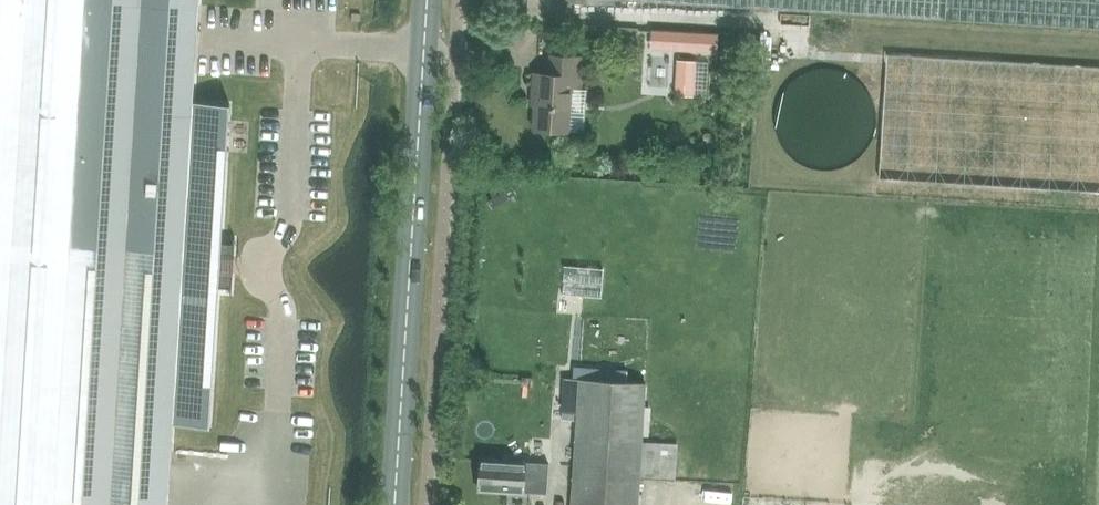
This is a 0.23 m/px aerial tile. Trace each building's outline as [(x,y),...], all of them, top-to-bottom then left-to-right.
[(170,455),(172,428),(209,430),(217,291),(228,292),(228,298),(229,298),(231,277),(232,263),(233,242),(231,242),(231,248),(219,247),(226,131),(227,108),(190,106),(192,78),(195,10),(196,0),(0,0),(0,504),(167,504),(170,455)] [(938,21),(1098,32),(1098,0),(640,0),(938,21)] [(665,29),(664,48),(677,49),(678,30),(665,29)] [(692,31),(691,50),(704,51),(705,31),(692,31)] [(674,50),(650,49),(649,72),(673,73),(674,50)] [(533,76),(532,93),(530,131),(567,133),(570,88),(584,89),(585,60),(549,58),(548,77),(533,76)] [(693,97),(695,61),(676,60),(674,96),(693,97)] [(580,377),(571,377),(570,385),(579,386),(572,504),(639,504),(640,476),(674,476),(674,440),(642,439),(646,381),(580,377)] [(479,490),(523,493),(547,494),(549,463),(525,462),(481,459),(479,490)]
